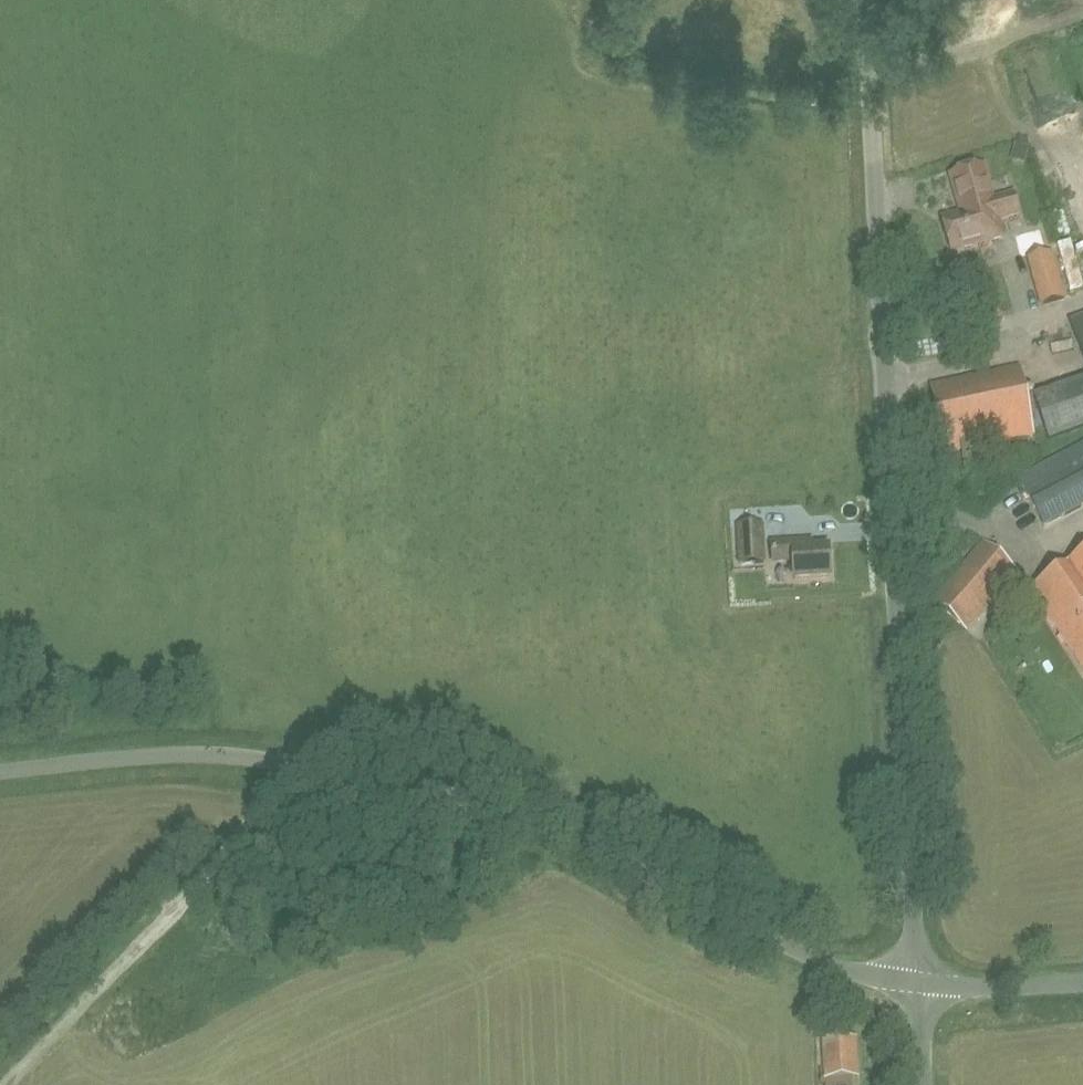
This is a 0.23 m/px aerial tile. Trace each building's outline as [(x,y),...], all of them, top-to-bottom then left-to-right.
[(981,166),(949,176),(960,214),(942,220),(952,252),(1002,237),(998,220),(1018,214),(1012,193),(991,199),(981,166)] [(1072,195),(1082,226),(1082,191),(1072,195)] [(1027,260),(1032,278),(1056,272),(1051,253),(1027,260)] [(1070,321),(1082,357),(1082,317),(1070,321)] [(1019,367),(930,385),(944,452),(1033,434),(1019,367)] [(1018,480),(1043,526),(1082,504),(1082,444),(1018,480)] [(765,563),(763,525),(738,526),(741,564),(765,563)] [(773,561),(792,560),(793,579),(830,576),(828,547),(813,548),(812,541),(772,544),(773,561)] [(966,629),(1017,571),(984,541),(933,599),(966,629)] [(1082,669),(1082,554),(1060,570),(1064,576),(1053,583),(1049,577),(1030,590),(1082,669)] [(850,1078),(860,1077),(857,1037),(822,1039),(824,1080),(827,1080),(827,1084),(851,1084),(850,1078)]
